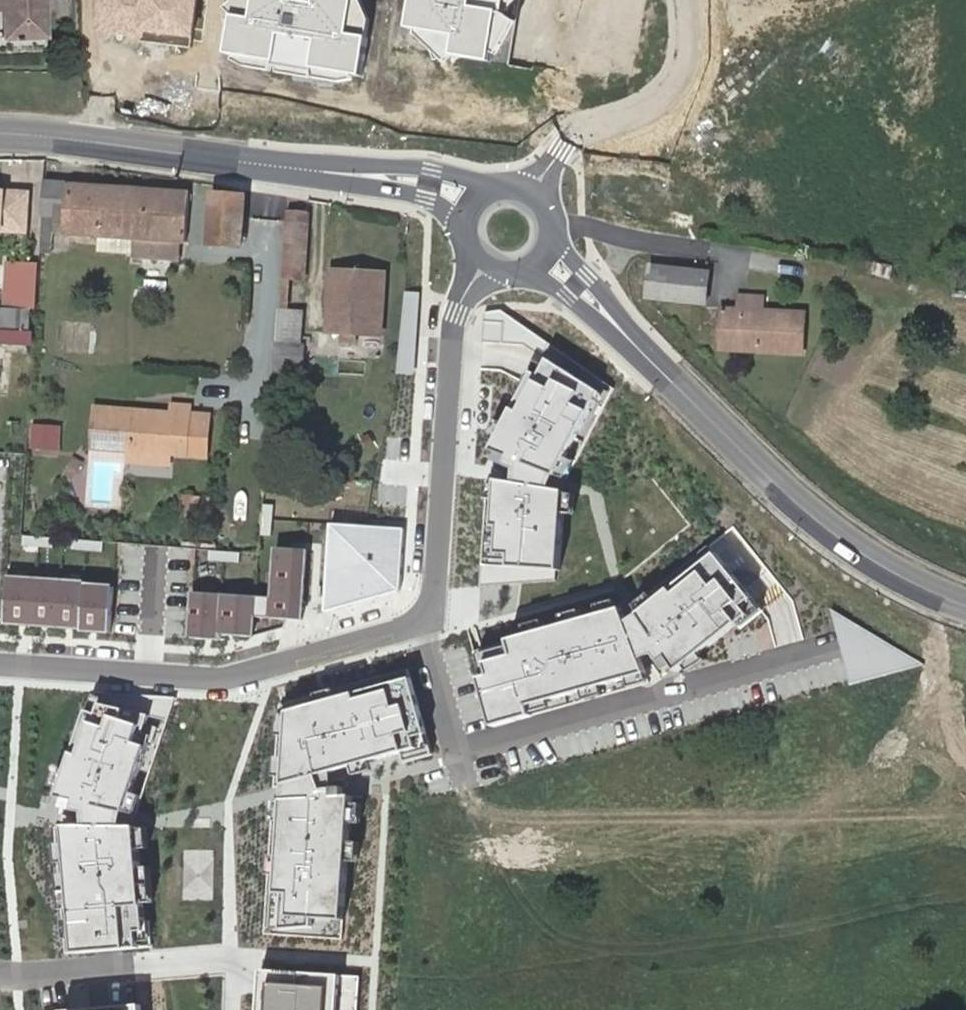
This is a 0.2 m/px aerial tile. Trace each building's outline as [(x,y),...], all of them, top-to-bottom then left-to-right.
[(3,34),(44,31),(43,0),(3,0),(3,34)] [(100,28),(142,33),(141,39),(191,45),(197,0),(103,0),(100,28)] [(251,19),(232,16),(225,57),(362,78),(368,42),(350,39),(357,0),(318,0),(317,8),(295,4),(296,0),(254,0),(251,19)] [(410,30),(456,37),(453,56),(494,62),(504,0),(415,0),(410,30)] [(188,195),(43,186),(40,220),(68,221),(67,237),(67,238),(98,240),(126,241),(133,242),(167,244),(185,245),(188,195)] [(20,196),(0,195),(0,251),(24,252),(26,211),(20,211),(20,196)] [(212,195),(209,246),(239,247),(242,197),(212,195)] [(281,275),(286,275),(303,276),(308,211),(286,209),(281,275)] [(68,221),(40,220),(38,249),(48,250),(49,235),(67,237),(68,221)] [(126,241),(98,240),(97,255),(132,257),(133,242),(126,241)] [(167,244),(155,243),(154,253),(166,254),(167,244)] [(710,272),(651,264),(646,299),(706,307),(710,272)] [(17,310),(22,267),(8,266),(5,309),(17,310)] [(17,310),(34,312),(37,268),(22,267),(17,310)] [(330,273),(325,335),(339,336),(338,344),(353,345),(354,337),(379,338),(383,276),(330,273)] [(417,371),(423,289),(407,288),(401,370),(417,371)] [(737,311),(764,313),(765,300),(738,298),(737,311)] [(737,311),(721,309),(719,348),(803,354),(806,316),(764,313),(737,311)] [(522,314),(486,311),(484,336),(520,338),(522,314)] [(0,312),(0,337),(3,337),(2,349),(26,351),(28,313),(0,312)] [(302,315),(278,313),(275,345),(270,345),(268,375),(273,375),(302,377),(305,347),(299,347),(302,315)] [(611,391),(546,357),(513,419),(507,416),(491,447),(497,450),(492,460),(508,469),(507,483),(487,482),(483,581),(571,584),(575,496),(575,480),(576,456),(611,391)] [(169,415),(138,413),(138,421),(130,420),(131,413),(92,411),(89,448),(127,452),(127,458),(167,460),(167,455),(184,455),(187,417),(187,408),(169,407),(169,415)] [(138,421),(138,413),(131,413),(130,420),(138,421)] [(187,417),(184,455),(206,457),(209,418),(187,417)] [(35,421),(34,446),(63,448),(65,423),(35,421)] [(166,467),(167,460),(127,458),(126,464),(166,467)] [(81,467),(73,463),(66,475),(73,480),(81,467)] [(210,502),(185,500),(183,525),(208,527),(210,502)] [(404,527),(330,524),(326,604),(401,588),(404,527)] [(166,630),(174,545),(131,541),(129,560),(149,562),(143,628),(166,630)] [(271,592),(193,586),(189,633),(253,638),(255,613),(303,617),(309,543),(275,541),(271,592)] [(658,587),(498,632),(505,657),(471,667),(489,733),(665,684),(757,612),(707,549),(658,587)] [(114,585),(4,578),(1,628),(110,636),(114,585)] [(431,755),(407,670),(278,706),(263,937),(351,942),(362,774),(431,755)] [(173,699),(81,692),(49,791),(64,959),(156,951),(142,792),(173,699)] [(258,972),(256,1009),(357,1009),(359,978),(258,972)] [(39,992),(41,1009),(141,1009),(140,1007),(136,1007),(134,984),(39,992)]
